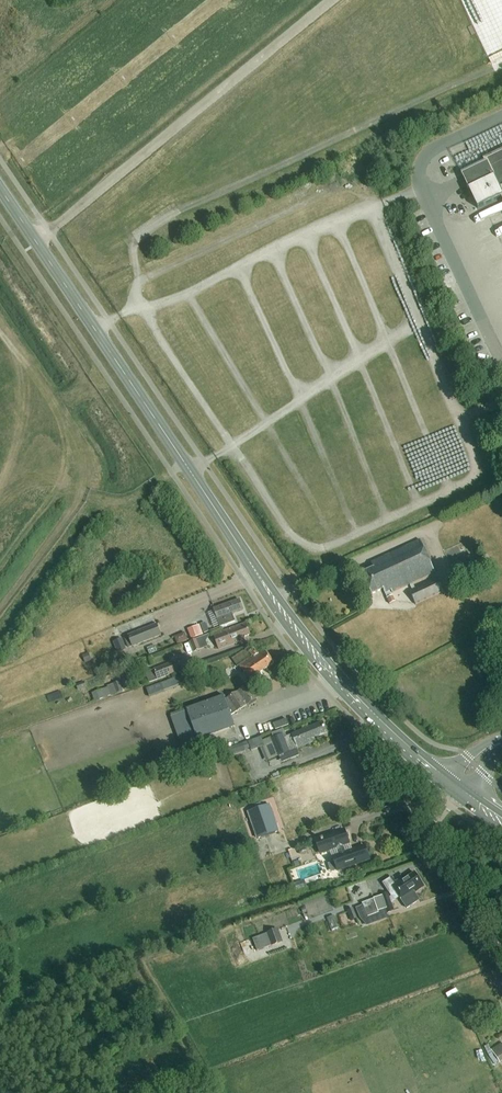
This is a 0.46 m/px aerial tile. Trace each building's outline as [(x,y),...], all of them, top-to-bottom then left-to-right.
[(461,172),(462,175),(468,186),(469,188),(479,209),(484,206),(501,198),(501,152),(474,166),(461,172)] [(415,588),(413,584),(436,573),(420,540),(371,562),(374,569),(362,574),(372,595),(383,589),(390,604),(396,601),(393,595),(392,596),(390,591),(391,591),(392,593),(409,585),(412,590),(409,591),(416,606),(444,593),(437,578),(415,588)] [(488,555),(469,563),(473,572),(492,564),(488,555)] [(233,614),(244,610),(239,600),(214,609),(221,627),(235,622),(233,614)] [(124,633),(151,622),(149,616),(121,627),(124,633)] [(191,641),(211,633),(207,623),(187,630),(191,641)] [(220,650),(231,646),(243,641),(242,638),(250,635),(246,623),(214,635),(220,650)] [(157,624),(128,634),(129,636),(125,637),(127,644),(131,642),(132,647),(162,635),(157,624)] [(186,633),(175,637),(178,645),(189,640),(186,633)] [(207,641),(211,634),(190,642),(194,653),(209,647),(207,641)] [(123,639),(114,642),(118,652),(127,649),(123,639)] [(261,672),(274,663),(265,649),(258,654),(254,649),(250,652),(254,657),(241,666),(252,682),(263,675),(261,672)] [(82,655),(85,663),(92,660),(89,653),(82,655)] [(146,673),(150,683),(176,673),(173,663),(146,673)] [(147,688),(150,697),(165,692),(189,683),(186,673),(162,683),(147,688)] [(121,681),(124,688),(130,686),(127,678),(121,681)] [(85,682),(77,685),(79,691),(87,688),(85,682)] [(123,691),(119,682),(114,683),(118,693),(123,691)] [(235,726),(231,716),(256,699),(247,686),(225,700),(224,696),(187,709),(188,711),(171,717),(182,746),(235,726)] [(104,690),(93,694),(96,702),(107,698),(104,690)] [(276,730),(289,725),(287,719),(273,724),(276,730)] [(274,738),(273,739),(272,737),(263,741),(262,737),(248,742),(251,751),(263,747),(269,760),(278,757),(279,757),(291,753),(290,752),(298,749),(314,742),(313,739),(327,733),(323,722),(292,735),(287,737),(284,730),(272,734),(274,738)] [(225,758),(243,751),(241,744),(222,751),(225,758)] [(249,812),(258,837),(266,834),(267,838),(282,833),(271,802),(256,807),(257,809),(249,812)] [(233,806),(223,809),(228,832),(239,830),(233,806)] [(338,871),(370,859),(365,846),(347,853),(344,845),(350,843),(348,839),(350,838),(349,834),(347,835),(345,830),(316,840),(321,853),(337,848),(339,855),(334,857),(338,871)] [(299,851),(300,855),(304,856),(308,855),(310,852),(309,848),(305,847),(301,848),(299,851)] [(393,902),(400,897),(402,901),(425,886),(415,872),(404,880),(402,878),(395,882),(392,878),(384,883),(392,896),(390,897),(393,902)] [(305,880),(294,884),(297,892),(308,888),(305,880)] [(355,907),(361,920),(379,913),(378,911),(386,909),(388,913),(394,911),(388,892),(382,894),(382,895),(374,898),(362,903),(363,904),(355,907)] [(347,911),(351,921),(358,919),(354,908),(347,911)] [(279,929),(258,936),(263,949),(283,942),(279,929)] [(492,1050),(501,1063),(501,1062),(501,1043),(492,1050)]
